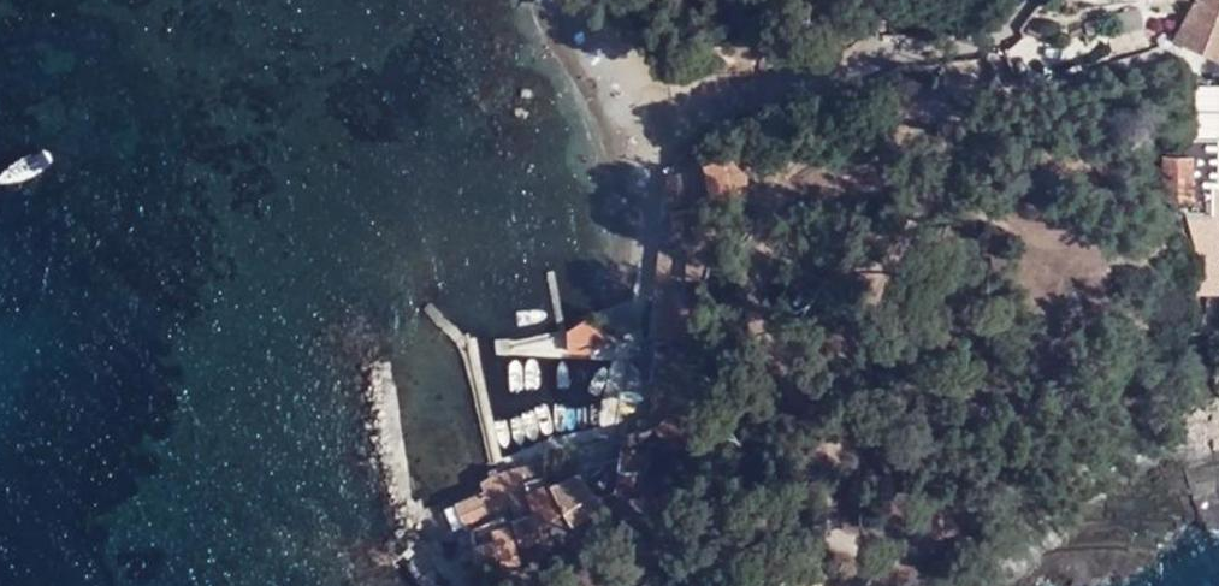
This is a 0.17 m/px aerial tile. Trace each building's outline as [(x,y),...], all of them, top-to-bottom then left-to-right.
[(1218,56),(1218,0),(1196,0),(1175,38),(1218,56)] [(1119,32),(1137,27),(1134,20),(1141,17),(1139,7),(1114,14),(1119,32)] [(1026,36),(1055,39),(1057,24),(1027,22),(1026,36)] [(1151,28),(1108,41),(1112,55),(1147,44),(1145,37),(1153,34),(1151,28)] [(1090,44),(1085,29),(1055,39),(1060,54),(1090,44)] [(1185,250),(1192,250),(1193,266),(1195,266),(1195,290),(1212,291),(1213,267),(1212,267),(1211,245),(1214,246),(1216,212),(1218,212),(1218,135),(1211,135),(1210,163),(1186,162),(1185,171),(1183,211),(1185,250)] [(1189,136),(1188,147),(1186,162),(1210,163),(1211,135),(1189,136)] [(1159,154),(1158,194),(1180,194),(1183,250),(1185,250),(1183,211),(1185,171),(1186,162),(1188,147),(1189,136),(1184,136),(1181,155),(1159,154)] [(733,165),(678,180),(685,212),(703,208),(704,211),(742,202),(733,165)] [(678,180),(665,183),(664,188),(669,216),(685,212),(678,180)] [(713,248),(704,212),(665,222),(672,257),(682,255),(689,290),(705,287),(713,248)] [(673,259),(653,258),(649,295),(657,295),(657,299),(670,300),(673,259)] [(649,298),(644,344),(652,345),(655,315),(657,299),(657,295),(649,295),(649,298)] [(695,320),(655,315),(652,345),(693,349),(695,320)] [(589,324),(566,337),(565,358),(587,359),(587,344),(594,344),(594,335),(588,334),(589,324)] [(653,349),(651,367),(662,368),(664,350),(653,349)] [(632,444),(619,447),(622,454),(632,455),(657,448),(662,462),(703,431),(691,414),(683,405),(666,422),(675,405),(676,390),(693,390),(694,374),(688,374),(690,352),(664,350),(662,368),(651,367),(648,389),(652,389),(648,429),(634,428),(632,444)] [(683,405),(691,414),(693,390),(676,390),(675,405),(666,422),(683,405)] [(643,485),(646,464),(615,457),(611,494),(628,496),(629,482),(643,485)] [(529,530),(539,541),(560,522),(567,535),(601,513),(595,502),(581,498),(590,492),(612,470),(573,476),(575,482),(565,485),(560,466),(550,471),(559,489),(545,497),(547,501),(525,513),(529,530)] [(541,468),(517,475),(520,488),(521,491),(545,486),(541,468)] [(517,475),(499,479),(501,492),(520,488),(517,475)] [(499,479),(487,482),(476,485),(479,500),(458,512),(464,534),(508,524),(501,492),(499,479)] [(501,492),(508,524),(510,528),(520,558),(542,551),(539,541),(529,530),(525,513),(523,502),(521,491),(520,488),(501,492)] [(547,501),(545,497),(543,492),(523,502),(525,513),(547,501)] [(517,563),(510,528),(466,536),(478,585),(500,581),(497,568),(517,563)]
